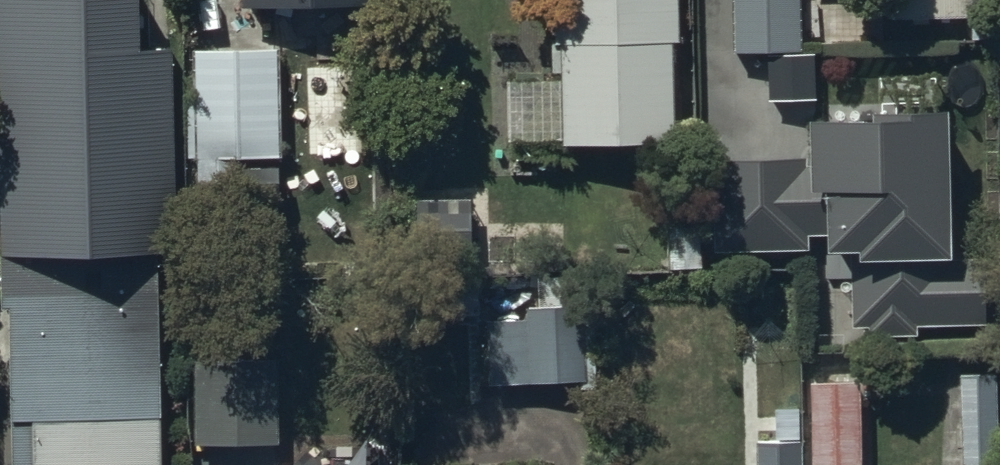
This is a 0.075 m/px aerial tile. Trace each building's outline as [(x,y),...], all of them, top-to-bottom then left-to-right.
[(145,235),(164,234),(158,34),(125,35),(124,0),(0,0),(0,237),(0,239),(145,235)] [(674,0),(552,0),(552,50),(558,50),(558,85),(509,85),(509,144),(560,143),(560,152),(670,151),(669,48),(675,47),(674,0)] [(732,55),(798,55),(798,0),(732,0),(732,55)] [(890,25),(970,24),(970,43),(997,43),(996,13),(969,13),(969,0),(890,0),(890,25)] [(275,154),(274,44),(194,45),(196,199),(238,199),(237,155),(275,154)] [(807,162),(711,163),(711,256),(807,255),(807,241),(823,241),(823,260),(848,260),(850,332),(868,332),(868,342),(914,341),(914,330),(986,328),(984,263),(948,264),(945,119),(874,120),(874,128),(806,129),(807,162)] [(470,252),(469,201),(415,203),(417,254),(470,252)] [(145,235),(0,239),(9,464),(154,464),(145,235)] [(489,384),(595,382),(593,278),(537,279),(537,311),(526,311),(526,325),(508,325),(508,330),(488,330),(489,384)] [(273,447),(274,360),(194,359),(193,446),(273,447)] [(957,367),(961,464),(997,464),(993,365),(957,367)] [(756,400),(757,464),(801,464),(800,397),(793,397),(793,376),(760,377),(761,400),(756,400)] [(808,387),(810,464),(859,464),(857,386),(808,387)]
